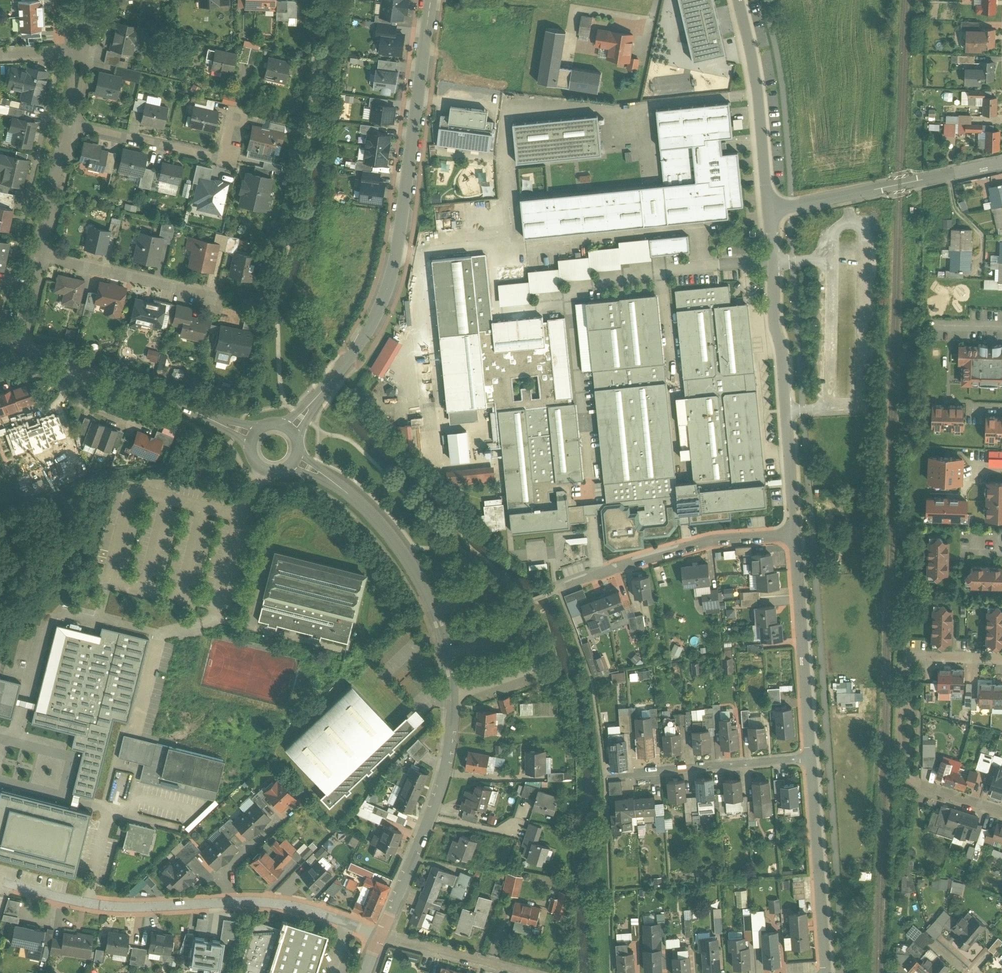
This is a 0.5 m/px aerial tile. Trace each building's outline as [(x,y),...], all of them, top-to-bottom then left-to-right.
[(260,0),(241,0),(240,5),(246,5),(246,8),(254,8),(260,8),(260,0)] [(260,8),(265,9),(265,6),(274,6),(274,4),(274,0),(260,0),(260,8)] [(297,1),(274,0),(274,4),(276,4),(276,20),(289,20),(289,18),(297,18),(297,1)] [(694,62),(726,54),(722,35),(720,34),(719,34),(713,9),(716,8),(714,0),(679,0),(694,62)] [(983,5),(977,5),(976,13),(982,13),(995,13),(995,0),(983,0),(983,5)] [(22,2),(18,2),(18,3),(19,3),(19,17),(44,16),(44,6),(43,6),(43,7),(40,7),(40,1),(28,1),(22,2)] [(408,6),(383,3),(381,16),(381,17),(393,18),(403,19),(403,13),(407,14),(408,6)] [(503,13),(503,27),(517,27),(517,12),(503,13)] [(393,18),(381,17),(381,16),(376,15),(375,22),(379,23),(393,25),(393,18)] [(489,15),(490,25),(502,24),(502,15),(489,15)] [(44,16),(19,17),(20,32),(42,31),(41,31),(41,25),(44,25),(45,25),(44,16)] [(593,18),(581,16),(579,34),(590,35),(593,18)] [(979,22),(961,21),(961,29),(979,29),(979,22)] [(393,25),(379,23),(379,24),(378,24),(377,32),(395,34),(396,25),(393,25)] [(137,28),(117,24),(111,48),(131,53),(135,39),(141,40),(143,29),(137,28)] [(995,29),(982,29),(982,32),(982,47),(994,47),(995,29)] [(633,35),(599,30),(597,45),(610,47),(608,58),(629,61),(630,58),(633,35)] [(566,34),(547,31),(539,82),(597,91),(600,73),(561,67),(566,34)] [(982,32),(972,31),(972,39),(968,38),(968,48),(966,48),(966,49),(981,50),(982,50),(982,47),(982,32)] [(395,34),(377,32),(377,37),(382,37),(380,52),(382,52),(383,54),(389,55),(391,54),(402,55),(405,35),(395,34)] [(258,49),(260,43),(245,40),(244,45),(258,49)] [(243,46),(239,62),(247,63),(250,48),(243,46)] [(259,49),(251,48),(247,63),(255,65),(259,49)] [(121,54),(107,50),(104,63),(116,66),(118,66),(121,54)] [(235,55),(216,50),(212,68),(231,73),(235,55)] [(975,55),(958,55),(958,63),(974,63),(975,55)] [(289,63),(268,58),(264,78),(276,80),(276,79),(285,81),(289,63)] [(639,60),(630,58),(629,61),(628,69),(637,70),(639,60)] [(397,62),(379,60),(378,69),(396,72),(397,62)] [(994,62),(981,62),(980,70),(966,69),(966,83),(981,84),(981,80),(993,80),(994,62)] [(118,66),(116,66),(114,77),(121,78),(121,79),(139,83),(141,72),(118,66)] [(47,72),(28,68),(28,72),(12,69),(9,83),(25,86),(22,99),(36,102),(40,103),(47,72)] [(378,69),(377,69),(376,69),(374,89),(382,90),(382,93),(391,94),(391,91),(395,92),(396,92),(399,72),(398,72),(396,72),(378,69)] [(114,77),(100,74),(95,93),(109,96),(110,93),(117,95),(121,79),(121,78),(114,77)] [(499,102),(500,91),(489,90),(488,101),(499,102)] [(992,91),(969,90),(969,97),(984,98),(984,115),(996,115),(997,97),(991,97),(992,91)] [(225,94),(222,101),(234,105),(236,97),(225,94)] [(207,100),(196,97),(195,103),(206,105),(207,100)] [(388,100),(371,97),(369,106),(373,107),(374,105),(387,106),(388,100)] [(146,100),(135,98),(133,111),(143,113),(145,103),(146,103),(146,100)] [(36,102),(22,99),(20,109),(25,110),(34,112),(36,102)] [(146,103),(145,103),(143,113),(141,124),(163,129),(168,108),(146,103)] [(729,103),(657,110),(657,111),(664,185),(521,199),(525,237),(525,238),(729,218),(729,217),(728,208),(743,206),(738,153),(723,154),(723,149),(727,149),(726,142),(722,143),(722,138),(733,137),(729,104),(730,104),(729,103)] [(387,106),(374,105),(373,107),(372,120),(375,120),(376,122),(381,122),(382,121),(393,122),(395,107),(387,106)] [(218,112),(194,106),(189,126),(214,132),(218,112)] [(20,109),(9,107),(7,114),(23,118),(25,110),(20,109)] [(479,117),(457,114),(456,117),(441,115),(437,145),(438,145),(438,144),(490,150),(490,152),(494,122),(479,120),(479,117)] [(598,116),(513,124),(517,163),(602,155),(598,116)] [(36,124),(13,119),(10,131),(18,133),(15,144),(30,147),(36,124)] [(285,125),(270,122),(268,128),(266,129),(282,133),(283,125),(285,126),(285,125)] [(379,127),(361,124),(360,131),(362,133),(369,134),(370,133),(378,134),(379,127)] [(1000,131),(993,131),(994,125),(983,125),(983,132),(987,132),(986,149),(999,150),(1000,131)] [(249,142),(273,147),(275,142),(281,143),(283,133),(282,133),(266,129),(253,126),(249,142)] [(378,134),(370,133),(369,134),(368,148),(389,151),(390,144),(389,144),(390,136),(378,134)] [(273,147),(249,142),(248,149),(246,157),(264,161),(273,163),(275,154),(272,154),(273,147)] [(108,152),(98,150),(99,145),(93,143),(92,146),(83,144),(80,160),(89,162),(87,168),(104,171),(108,152)] [(389,151),(368,148),(366,162),(374,163),(386,165),(387,157),(388,158),(389,151)] [(146,155),(123,150),(119,170),(141,175),(142,175),(144,167),(146,155)] [(28,154),(16,151),(15,158),(26,160),(28,154)] [(116,154),(108,152),(104,171),(112,173),(116,154)] [(7,156),(7,157),(0,155),(0,168),(4,169),(1,182),(1,183),(10,185),(21,187),(24,173),(23,173),(26,161),(27,161),(27,160),(26,160),(15,158),(7,156)] [(273,163),(264,161),(262,167),(272,170),(274,170),(275,163),(273,163)] [(374,163),(366,162),(359,161),(356,163),(355,169),(363,170),(373,171),(374,163)] [(182,168),(163,163),(161,171),(159,179),(160,179),(178,184),(182,168)] [(282,165),(275,163),(274,170),(281,172),(282,165)] [(262,167),(255,166),(253,174),(270,178),(272,170),(262,167)] [(154,170),(144,167),(142,175),(141,175),(139,187),(150,189),(154,170)] [(154,170),(150,189),(157,191),(160,179),(159,179),(161,171),(154,170)] [(373,171),(363,170),(362,180),(380,183),(381,172),(373,171)] [(253,174),(248,173),(246,182),(245,182),(242,192),(243,192),(241,204),(264,210),(265,208),(269,209),(271,197),(267,196),(271,178),(270,178),(253,174)] [(232,184),(199,178),(192,209),(226,216),(232,184)] [(534,187),(533,178),(524,178),(524,188),(534,187)] [(362,180),(357,180),(356,188),(362,189),(361,201),(382,204),(385,183),(380,183),(362,180)] [(0,182),(0,192),(8,193),(10,185),(1,183),(1,182),(0,182)] [(1001,185),(1001,184),(998,185),(998,186),(989,187),(989,188),(993,203),(994,212),(997,211),(996,207),(1001,206),(1001,184),(1001,185)] [(0,192),(0,204),(10,206),(13,195),(8,193),(0,192)] [(0,204),(0,229),(7,231),(12,209),(10,209),(10,206),(0,204)] [(120,225),(111,223),(109,232),(109,236),(117,238),(120,225)] [(109,232),(92,228),(91,235),(88,234),(85,249),(105,253),(109,236),(109,232)] [(173,232),(161,229),(159,238),(162,238),(161,242),(170,244),(173,232)] [(964,230),(962,229),(962,230),(952,230),(952,244),(952,246),(954,246),(954,251),(972,251),(972,246),(971,246),(971,230),(972,230),(964,230)] [(228,235),(216,233),(213,243),(217,244),(216,249),(225,251),(228,235)] [(159,238),(141,234),(135,260),(156,265),(161,242),(162,238),(159,238)] [(239,238),(228,235),(225,251),(235,253),(235,252),(236,252),(239,238)] [(530,282),(499,285),(500,302),(531,299),(530,289),(561,286),(560,277),(591,274),(590,268),(621,264),(621,259),(690,252),(688,236),(619,242),(620,248),(589,251),(589,257),(559,260),(559,269),(529,272),(530,282)] [(213,243),(189,238),(187,248),(194,250),(190,265),(210,270),(214,255),(215,256),(216,249),(217,244),(213,243)] [(0,242),(0,268),(3,269),(9,243),(0,242)] [(972,251),(954,251),(954,246),(952,246),(951,255),(951,271),(960,272),(963,272),(970,272),(970,256),(972,256),(972,251)] [(236,252),(235,252),(235,253),(230,276),(241,278),(241,275),(251,278),(255,257),(236,252)] [(471,256),(433,260),(440,335),(479,331),(486,330),(486,333),(493,332),(492,322),(493,322),(486,256),(481,256),(481,255),(471,256)] [(84,281),(59,275),(55,291),(65,293),(63,303),(78,307),(79,303),(84,281)] [(126,289),(100,283),(97,294),(95,302),(96,302),(108,305),(110,307),(108,313),(118,315),(120,308),(121,308),(126,289)] [(655,296),(589,302),(596,369),(593,370),(595,390),(598,390),(607,482),(604,482),(607,503),(585,505),(586,510),(601,509),(604,511),(607,541),(616,548),(638,547),(640,546),(643,546),(642,538),(670,535),(677,527),(675,514),(689,513),(690,523),(731,520),(730,510),(767,506),(765,484),(764,484),(754,392),(757,392),(755,371),(752,372),(746,304),(731,305),(729,286),(675,291),(677,311),(680,311),(686,378),(684,378),(686,398),(676,399),(677,402),(676,402),(681,449),(682,459),(694,458),(697,482),(677,484),(676,475),(673,475),(664,384),(666,383),(664,363),(662,363),(655,296)] [(88,292),(84,308),(94,310),(96,302),(95,302),(97,294),(88,292)] [(153,302),(136,298),(130,321),(131,321),(130,325),(138,327),(141,326),(142,322),(151,324),(152,326),(160,328),(163,315),(156,314),(157,312),(160,300),(154,299),(153,302)] [(171,303),(160,300),(157,312),(169,315),(171,303)] [(589,302),(576,303),(583,371),(593,370),(596,369),(589,302)] [(85,304),(79,303),(78,307),(76,314),(82,315),(85,304)] [(191,308),(172,304),(169,316),(175,317),(184,319),(185,316),(189,317),(191,308)] [(262,315),(246,311),(242,330),(252,332),(258,333),(262,315)] [(189,317),(185,316),(184,319),(175,317),(173,324),(183,326),(181,335),(201,340),(205,321),(189,317)] [(493,322),(492,322),(493,332),(486,333),(486,330),(479,331),(487,407),(495,406),(496,412),(491,412),(494,442),(504,441),(501,411),(570,404),(569,399),(573,398),(565,317),(548,319),(548,324),(544,325),(543,317),(493,322)] [(242,330),(221,325),(216,349),(230,352),(247,356),(252,332),(242,330)] [(479,331),(440,335),(448,411),(449,410),(477,407),(487,407),(479,331)] [(392,338),(373,370),(380,374),(399,342),(392,338)] [(995,345),(995,350),(986,350),(986,345),(978,344),(978,347),(960,346),(959,355),(963,355),(962,384),(1001,385),(1001,345),(995,345)] [(146,358),(158,362),(161,351),(149,348),(146,358)] [(230,352),(218,349),(216,358),(228,361),(230,352)] [(30,383),(11,390),(18,408),(36,401),(30,383)] [(18,408),(11,390),(0,393),(6,412),(18,408)] [(570,404),(501,411),(504,441),(512,512),(511,512),(513,532),(571,526),(570,524),(587,522),(586,510),(585,505),(568,506),(567,491),(564,489),(561,489),(560,482),(581,480),(574,404),(570,404)] [(964,406),(932,405),(932,429),(964,430),(964,406)] [(477,407),(449,410),(450,423),(474,421),(478,418),(477,407)] [(415,425),(396,427),(397,438),(411,449),(422,448),(419,425),(424,424),(423,417),(414,418),(415,425)] [(986,417),(985,441),(1001,441),(1001,417),(986,417)] [(91,425),(83,422),(79,433),(86,436),(91,425)] [(86,436),(84,442),(97,446),(105,426),(98,424),(92,422),(91,425),(86,436)] [(112,429),(105,426),(97,446),(110,451),(112,446),(116,435),(117,431),(112,429)] [(175,433),(164,428),(163,433),(173,437),(175,433)] [(163,433),(157,430),(157,431),(158,431),(154,439),(161,442),(161,443),(170,446),(174,437),(173,437),(163,433)] [(467,431),(450,432),(453,461),(470,459),(467,431)] [(138,433),(131,449),(139,453),(139,454),(147,457),(147,456),(154,459),(161,443),(161,442),(154,439),(153,439),(153,440),(147,437),(147,436),(138,433)] [(122,437),(116,435),(113,444),(112,446),(118,448),(122,437)] [(990,450),(990,467),(1001,467),(1001,450),(990,450)] [(961,483),(963,459),(938,457),(938,458),(930,458),(929,481),(961,483)] [(494,471),(447,476),(448,485),(495,480),(494,471)] [(989,483),(988,519),(1001,519),(1001,483),(989,483)] [(502,498),(485,500),(485,506),(484,506),(487,531),(493,530),(493,531),(498,530),(498,529),(506,529),(504,504),(502,504),(502,498)] [(973,521),(973,498),(929,498),(929,521),(973,521)] [(939,537),(933,542),(929,542),(928,573),(932,574),(938,579),(943,574),(947,574),(948,543),(944,542),(939,537)] [(582,539),(568,539),(569,546),(573,546),(573,553),(576,553),(576,557),(583,557),(582,539)] [(751,547),(735,548),(736,555),(752,554),(751,547)] [(337,568),(329,566),(328,566),(320,564),(319,564),(312,562),(311,561),(311,562),(303,560),(303,559),(302,559),(294,557),(293,557),(285,555),(286,555),(285,555),(277,553),(276,553),(275,553),(265,595),(354,618),(365,575),(364,575),(363,574),(363,575),(355,573),(355,572),(354,572),(347,571),(347,570),(346,570),(338,568),(337,568)] [(771,554),(752,556),(753,573),(758,572),(772,571),(771,554)] [(708,564),(682,567),(684,586),(710,583),(708,564)] [(972,567),(972,571),(966,577),(972,582),(971,586),(1001,587),(1001,568),(972,567)] [(772,571),(758,572),(759,589),(778,588),(777,571),(772,571)] [(649,576),(633,578),(636,598),(644,597),(652,596),(649,576)] [(725,588),(726,597),(736,596),(735,588),(725,588)] [(619,591),(601,598),(607,613),(625,606),(619,591)] [(718,591),(702,592),(704,608),(720,606),(718,591)] [(759,591),(743,592),(744,599),(757,599),(760,598),(759,591)] [(354,618),(265,595),(258,621),(268,623),(267,626),(271,627),(276,628),(275,630),(276,630),(277,626),(312,634),(311,637),(315,638),(319,639),(319,641),(320,641),(321,637),(347,643),(354,618)] [(601,598),(583,605),(589,620),(589,619),(607,613),(601,598)] [(581,611),(576,599),(569,601),(574,614),(581,611)] [(744,599),(741,600),(742,607),(758,606),(757,599),(744,599)] [(938,610),(934,610),(932,641),(937,641),(942,647),(947,642),(951,642),(952,610),(948,610),(943,605),(938,610)] [(625,606),(607,613),(611,625),(612,629),(613,629),(613,627),(622,624),(620,619),(628,616),(625,606)] [(775,607),(757,608),(759,624),(762,624),(776,623),(775,607)] [(998,607),(992,612),(988,612),(987,643),(991,643),(996,649),(1001,644),(1001,611),(998,607)] [(607,613),(589,619),(589,620),(587,621),(589,628),(592,627),(593,631),(611,625),(607,613)] [(643,615),(636,616),(638,631),(646,630),(643,615)] [(636,616),(629,617),(631,632),(638,631),(636,616)] [(776,623),(762,624),(763,641),(782,640),(781,623),(776,623)] [(96,640),(55,630),(52,642),(36,703),(38,704),(38,706),(37,709),(35,708),(35,710),(31,723),(75,734),(71,748),(83,751),(72,793),(73,793),(76,794),(80,795),(94,798),(114,719),(127,722),(128,722),(149,639),(148,638),(119,631),(117,631),(115,630),(110,629),(108,628),(101,627),(98,641),(96,640)] [(763,643),(747,645),(748,652),(764,650),(763,643)] [(680,656),(683,647),(676,644),(672,653),(680,656)] [(732,654),(722,655),(724,673),(732,673),(731,666),(733,666),(732,654)] [(602,656),(593,660),(597,671),(606,668),(602,656)] [(700,663),(693,663),(693,674),(701,674),(700,663)] [(952,670),(939,669),(938,691),(951,692),(952,670)] [(641,679),(651,678),(650,670),(640,670),(641,679)] [(965,670),(952,670),(951,692),(964,692),(965,670)] [(0,678),(0,716),(12,719),(17,701),(21,683),(0,678)] [(842,701),(842,707),(859,706),(858,692),(853,692),(853,681),(834,682),(834,689),(837,689),(838,701),(842,701)] [(993,685),(980,684),(979,706),(992,707),(993,685)] [(351,685),(284,748),(326,792),(320,797),(329,807),(344,793),(346,795),(351,790),(349,788),(366,772),(368,774),(373,770),(371,768),(388,752),(389,754),(394,749),(393,747),(416,726),(407,716),(393,729),(351,685)] [(993,685),(992,707),(1001,707),(1001,685),(993,685)] [(780,688),(768,689),(769,704),(781,703),(780,688)] [(509,697),(500,700),(503,714),(513,711),(509,697)] [(521,703),(521,715),(534,715),(534,703),(521,703)] [(720,704),(713,705),(713,713),(714,716),(721,715),(720,704)] [(792,707),(776,709),(778,737),(794,736),(792,707)] [(657,708),(650,709),(651,716),(652,726),(658,726),(657,708)] [(702,714),(702,710),(692,711),(693,714),(693,722),(694,730),(694,731),(693,732),(695,751),(711,750),(709,728),(708,714),(702,714)] [(748,710),(741,711),(743,727),(749,727),(750,726),(748,710)] [(496,713),(479,711),(477,733),(497,734),(498,725),(495,725),(496,713)] [(630,714),(621,714),(622,730),(631,730),(630,714)] [(685,714),(675,715),(675,718),(676,718),(676,725),(679,725),(686,724),(685,724),(684,714),(686,714),(685,714)] [(693,714),(686,714),(686,724),(687,730),(694,730),(693,722),(693,714)] [(636,718),(637,731),(638,736),(653,735),(652,726),(651,716),(636,718)] [(675,718),(671,718),(669,716),(666,717),(664,719),(665,734),(664,734),(665,754),(681,752),(679,725),(676,725),(676,718),(675,718)] [(721,719),(722,727),(722,729),(732,728),(732,725),(731,718),(721,719)] [(750,726),(749,727),(751,746),(767,745),(765,725),(750,726)] [(722,729),(721,729),(723,749),(739,747),(737,728),(732,728),(722,729)] [(626,747),(625,733),(609,734),(610,749),(626,747)] [(157,744),(124,735),(118,758),(143,763),(152,766),(157,744)] [(653,735),(638,736),(639,756),(655,755),(654,735),(653,735)] [(418,739),(407,751),(417,761),(429,750),(418,739)] [(224,760),(168,746),(168,747),(157,744),(152,766),(143,763),(139,782),(214,800),(224,760)] [(626,747),(610,749),(612,768),(628,767),(626,747)] [(490,756),(469,752),(466,769),(487,773),(490,756)] [(545,752),(527,752),(527,764),(527,772),(527,774),(545,774),(545,752)] [(994,756),(981,752),(976,769),(988,773),(991,765),(994,756)] [(924,756),(923,756),(923,768),(940,769),(940,768),(936,768),(936,756),(935,756),(924,756)] [(958,771),(950,769),(952,764),(942,761),(940,768),(940,769),(938,777),(946,779),(944,784),(954,787),(959,772),(959,771),(962,760),(958,771)] [(504,765),(497,764),(495,774),(502,776),(504,765)] [(998,767),(991,765),(988,773),(986,781),(992,783),(998,767)] [(427,774),(411,767),(402,787),(418,794),(427,774)] [(998,767),(992,783),(990,792),(1001,796),(1001,774),(1001,773),(1001,770),(1001,768),(998,767)] [(969,775),(959,772),(954,787),(965,790),(967,782),(974,784),(978,772),(970,770),(969,775)] [(564,773),(548,773),(548,782),(564,781),(564,773)] [(713,778),(697,779),(698,797),(698,799),(714,798),(713,778)] [(741,779),(725,781),(726,801),(741,799),(743,799),(742,797),(741,779)] [(684,780),(668,782),(670,801),(685,800),(686,800),(686,798),(684,780)] [(278,781),(274,785),(272,782),(267,787),(269,789),(266,793),(265,793),(267,795),(281,810),(289,802),(291,804),(296,800),(294,798),(278,781)] [(622,781),(609,782),(610,795),(623,794),(622,781)] [(769,781),(753,782),(755,802),(770,801),(771,801),(769,781)] [(533,787),(525,784),(522,796),(529,798),(529,797),(533,787)] [(797,785),(781,786),(783,806),(799,805),(797,785)] [(475,794),(467,791),(466,796),(468,797),(464,810),(465,810),(475,813),(475,812),(476,808),(478,809),(478,808),(486,810),(488,803),(487,803),(491,790),(493,791),(493,790),(484,787),(484,788),(477,786),(475,794)] [(418,794),(402,787),(394,806),(410,813),(418,794)] [(559,798),(539,792),(540,789),(533,787),(529,797),(536,799),(534,805),(555,811),(559,798)] [(266,793),(262,789),(257,793),(262,799),(267,795),(265,793),(266,793)] [(0,790),(0,857),(74,876),(90,812),(0,790)] [(262,799),(257,793),(252,797),(252,800),(255,803),(256,803),(261,809),(267,804),(262,799)] [(291,804),(291,805),(296,811),(305,802),(300,796),(291,804)] [(655,797),(635,798),(636,814),(656,813),(655,797)] [(698,797),(691,797),(693,813),(699,812),(698,799),(698,797)] [(635,798),(616,800),(617,810),(618,821),(621,821),(621,825),(620,825),(621,827),(622,827),(631,827),(631,815),(636,814),(635,798)] [(714,798),(698,799),(699,812),(700,812),(715,811),(715,812),(714,798)] [(741,799),(726,801),(728,814),(728,811),(741,810),(742,813),(742,812),(741,799)] [(770,801),(755,802),(756,815),(757,815),(757,812),(771,811),(770,801)] [(755,802),(748,803),(748,811),(749,821),(757,821),(757,815),(756,815),(755,802)] [(261,809),(256,803),(255,803),(251,807),(250,807),(246,811),(246,812),(245,813),(260,829),(265,824),(264,823),(269,818),(261,809)] [(389,812),(375,806),(372,813),(382,817),(386,818),(389,812)] [(962,812),(942,806),(939,814),(933,812),(927,830),(937,833),(939,826),(955,831),(948,852),(949,853),(952,842),(962,812)] [(372,813),(366,810),(364,817),(379,824),(382,817),(372,813)] [(475,813),(465,810),(463,813),(463,814),(462,819),(461,819),(476,823),(478,818),(475,817),(476,813),(475,813)] [(699,812),(693,813),(693,821),(693,824),(701,824),(700,812),(699,812)] [(978,817),(962,812),(952,842),(955,834),(965,838),(966,835),(972,837),(976,824),(978,817)] [(260,829),(245,813),(235,822),(234,823),(240,829),(248,838),(254,833),(255,834),(260,829)] [(646,824),(645,815),(636,816),(636,818),(638,818),(639,824),(646,824)] [(235,822),(232,819),(229,819),(224,823),(234,834),(240,829),(234,823),(235,822)] [(154,829),(129,823),(126,835),(128,836),(128,837),(128,838),(126,838),(123,847),(148,853),(154,829)] [(234,834),(224,823),(220,828),(220,831),(222,834),(223,833),(229,840),(234,834)] [(997,823),(994,831),(988,829),(984,841),(994,844),(995,839),(1001,842),(1001,825),(997,823)] [(542,828),(530,824),(528,831),(532,832),(540,834),(542,828)] [(976,824),(972,837),(978,839),(982,826),(976,824)] [(385,826),(377,846),(372,856),(389,863),(393,853),(394,852),(397,846),(396,846),(402,833),(385,826)] [(462,830),(450,827),(448,833),(460,836),(462,830)] [(540,834),(532,832),(524,856),(529,857),(528,860),(542,864),(547,847),(537,844),(540,834)] [(229,840),(223,833),(222,834),(212,843),(227,859),(230,857),(229,856),(237,848),(229,840)] [(460,842),(455,840),(449,857),(457,860),(458,857),(460,858),(466,860),(471,847),(474,848),(477,841),(462,836),(460,842)] [(296,850),(285,839),(280,844),(291,856),(296,850)] [(280,844),(276,840),(270,847),(278,854),(273,860),(282,868),(292,857),(291,856),(280,844)] [(200,851),(192,842),(189,841),(184,846),(194,857),(200,851)] [(227,859),(212,843),(206,849),(206,852),(203,855),(216,868),(223,861),(224,862),(227,859)] [(194,857),(184,846),(175,854),(180,860),(180,859),(186,865),(194,857)] [(308,846),(300,854),(305,859),(313,851),(308,846)] [(315,855),(320,860),(327,852),(322,847),(315,855)] [(975,849),(972,860),(978,862),(981,851),(975,849)] [(263,850),(250,863),(258,871),(258,870),(271,882),(283,869),(282,868),(273,860),(263,850)] [(313,853),(306,860),(312,866),(318,861),(320,860),(315,855),(313,853)] [(913,864),(904,862),(905,858),(904,858),(901,877),(911,874),(913,864)] [(180,860),(172,867),(170,865),(163,871),(165,874),(161,877),(172,888),(176,885),(180,889),(184,885),(184,886),(192,879),(191,878),(195,875),(186,865),(180,859),(180,860)] [(312,866),(301,877),(315,891),(332,875),(318,861),(312,866)] [(459,877),(434,867),(424,893),(436,897),(442,881),(452,885),(454,886),(451,895),(462,899),(463,898),(462,898),(471,877),(471,876),(461,872),(459,877)] [(512,875),(507,895),(507,894),(507,895),(517,897),(518,897),(517,897),(522,877),(512,875)] [(374,880),(366,877),(363,885),(364,885),(371,888),(374,880)] [(347,888),(355,890),(358,880),(349,878),(347,888)] [(948,889),(948,878),(933,878),(933,889),(948,889)] [(390,887),(374,880),(371,888),(367,897),(383,904),(383,903),(390,887)] [(951,891),(963,894),(965,884),(953,881),(951,891)] [(333,883),(325,891),(333,896),(341,886),(333,883)] [(503,886),(495,884),(492,896),(499,898),(503,886)] [(371,888),(364,885),(360,894),(367,897),(371,888)] [(736,890),(737,907),(748,907),(747,890),(736,890)] [(570,894),(561,892),(559,899),(556,913),(554,917),(564,920),(570,894)] [(383,904),(367,897),(360,913),(360,914),(376,921),(383,904)] [(442,902),(434,900),(433,902),(423,898),(421,897),(419,903),(429,907),(438,910),(438,911),(442,902)] [(480,897),(476,912),(465,909),(462,919),(461,919),(457,932),(463,934),(465,935),(469,922),(475,923),(475,925),(483,927),(489,908),(491,900),(480,897)] [(18,921),(22,901),(7,898),(4,918),(18,921)] [(559,899),(552,898),(548,911),(556,913),(559,899)] [(774,912),(781,912),(780,899),(770,899),(770,909),(767,909),(767,916),(775,915),(774,912)] [(364,905),(355,902),(352,910),(360,913),(364,905)] [(541,908),(516,902),(512,919),(516,920),(514,930),(530,934),(532,924),(536,925),(541,908)] [(429,907),(419,903),(411,922),(421,926),(422,925),(430,928),(438,932),(446,913),(438,911),(438,910),(434,920),(425,916),(429,907)] [(765,911),(752,912),(752,914),(753,930),(754,947),(763,946),(762,946),(762,933),(761,930),(766,929),(765,911)] [(944,911),(937,920),(944,926),(946,923),(951,917),(944,911)] [(807,913),(791,914),(792,936),(793,948),(809,947),(807,913)] [(752,914),(744,915),(745,931),(753,930),(752,914)] [(985,927),(975,918),(970,923),(962,916),(957,922),(976,938),(985,927)] [(209,918),(198,917),(197,927),(208,928),(209,918)] [(722,917),(714,918),(715,934),(723,933),(722,917)] [(957,922),(951,917),(946,923),(960,935),(955,940),(966,949),(976,938),(957,922)] [(224,919),(220,941),(224,942),(224,943),(227,943),(228,938),(234,939),(237,921),(224,919)] [(46,924),(44,937),(51,938),(54,922),(47,920),(46,924)] [(665,920),(658,921),(658,924),(659,924),(660,936),(666,936),(665,920)] [(692,920),(685,920),(686,936),(693,936),(692,920)] [(254,921),(238,972),(269,972),(284,928),(282,928),(281,929),(254,921)] [(286,922),(284,928),(269,972),(315,972),(327,935),(286,922)] [(655,923),(648,924),(647,925),(645,925),(645,934),(644,935),(645,942),(646,943),(646,951),(661,950),(660,936),(659,924),(658,924),(656,925),(655,923)] [(34,929),(15,925),(14,925),(11,943),(28,946),(26,957),(40,960),(43,943),(44,939),(43,939),(44,931),(34,929)] [(173,936),(151,932),(149,949),(161,951),(161,954),(170,955),(173,936)] [(778,932),(762,933),(762,946),(763,946),(779,945),(778,932)] [(81,936),(64,933),(61,947),(79,950),(78,956),(89,958),(93,935),(82,934),(81,936)] [(129,936),(108,933),(105,951),(96,949),(94,961),(100,962),(100,963),(101,962),(103,962),(105,952),(126,955),(129,936)] [(194,934),(186,933),(182,944),(191,946),(193,937),(194,937),(194,934)] [(632,933),(617,934),(618,945),(625,944),(627,946),(632,940),(632,933)] [(792,936),(784,936),(785,948),(793,948),(792,936)] [(191,946),(188,965),(220,970),(224,943),(224,942),(220,941),(194,937),(193,937),(191,946)] [(743,937),(729,939),(730,949),(734,949),(735,968),(751,967),(749,947),(746,947),(745,937),(743,937)] [(717,938),(699,940),(700,951),(703,951),(705,971),(720,969),(719,950),(718,950),(717,938)] [(988,949),(994,954),(1001,945),(1001,941),(998,938),(988,949)] [(60,942),(52,940),(51,944),(50,952),(58,954),(60,942)] [(618,945),(617,945),(618,953),(628,952),(627,946),(625,944),(618,945)] [(779,945),(763,946),(765,966),(780,965),(779,945)] [(689,946),(673,947),(674,957),(689,956),(689,946)] [(921,946),(913,955),(919,960),(927,951),(921,946)] [(140,949),(132,948),(130,964),(137,965),(140,949)] [(146,950),(140,949),(137,965),(144,966),(146,950)] [(161,951),(149,949),(149,952),(149,955),(150,955),(154,957),(153,959),(160,960),(161,954),(161,951)] [(646,951),(645,951),(646,971),(653,970),(655,972),(660,972),(662,970),(661,950),(646,951)] [(618,953),(619,972),(635,972),(634,952),(628,952),(618,953)] [(913,955),(904,965),(914,972),(933,972),(922,963),(913,955)] [(674,957),(675,972),(691,972),(689,956),(674,957)] [(939,958),(935,964),(927,957),(922,963),(933,972),(945,972),(950,967),(939,958)]
